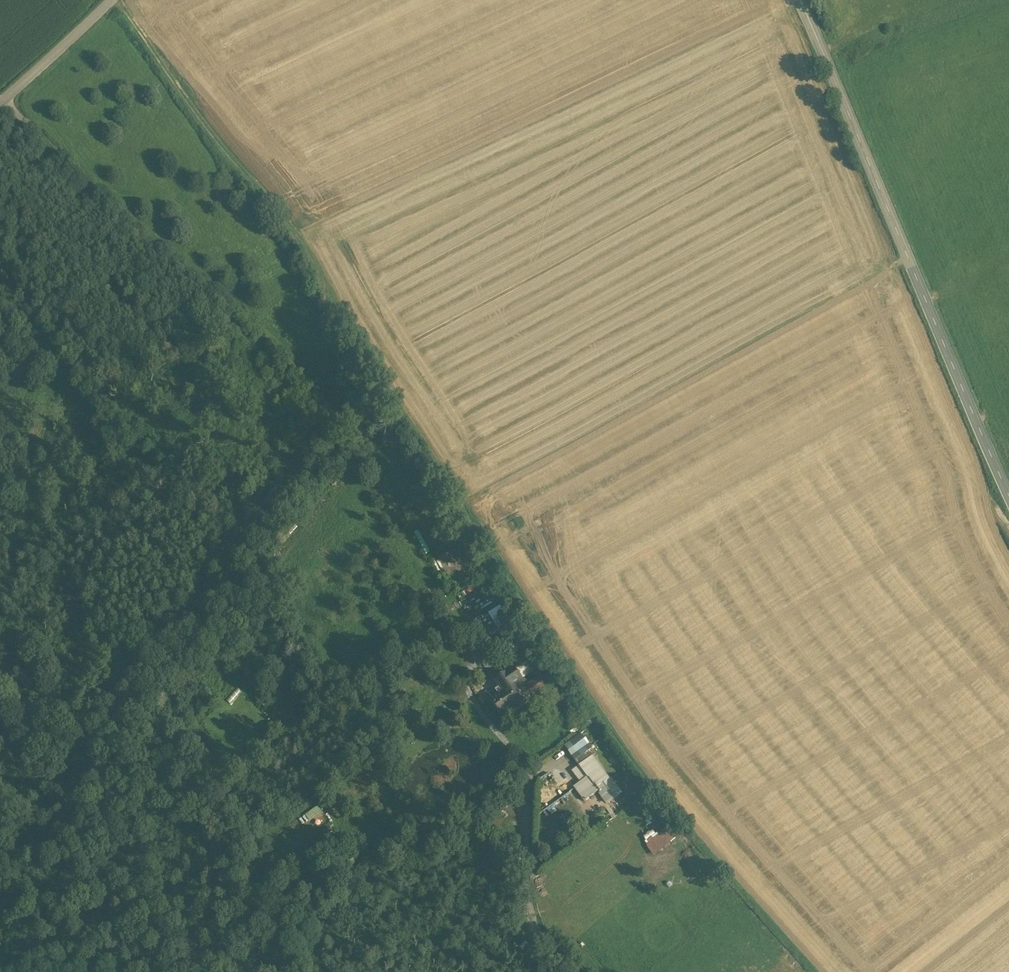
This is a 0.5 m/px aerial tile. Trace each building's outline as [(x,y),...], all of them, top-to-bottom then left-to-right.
[(463,604),(478,596),(472,586),(458,594),(463,604)] [(532,663),(530,664),(527,659),(523,661),(537,682),(542,678),(532,663)] [(516,666),(512,669),(517,675),(520,672),(516,666)] [(526,684),(524,685),(517,675),(512,669),(494,682),(499,688),(502,693),(512,686),(523,704),(524,704),(525,705),(533,700),(535,704),(542,699),(532,686),(529,688),(526,684)] [(523,704),(512,686),(502,693),(515,711),(525,705),(524,704),(523,704)] [(503,720),(515,711),(502,693),(499,688),(487,697),(503,720)] [(565,746),(580,766),(591,758),(576,738),(565,746)] [(608,781),(591,758),(580,766),(588,777),(581,782),(582,784),(575,789),(584,802),(597,792),(599,794),(601,792),(598,788),(608,781)] [(609,780),(608,781),(598,788),(601,792),(609,803),(620,794),(609,780)] [(649,843),(656,854),(671,844),(664,833),(649,843)]
